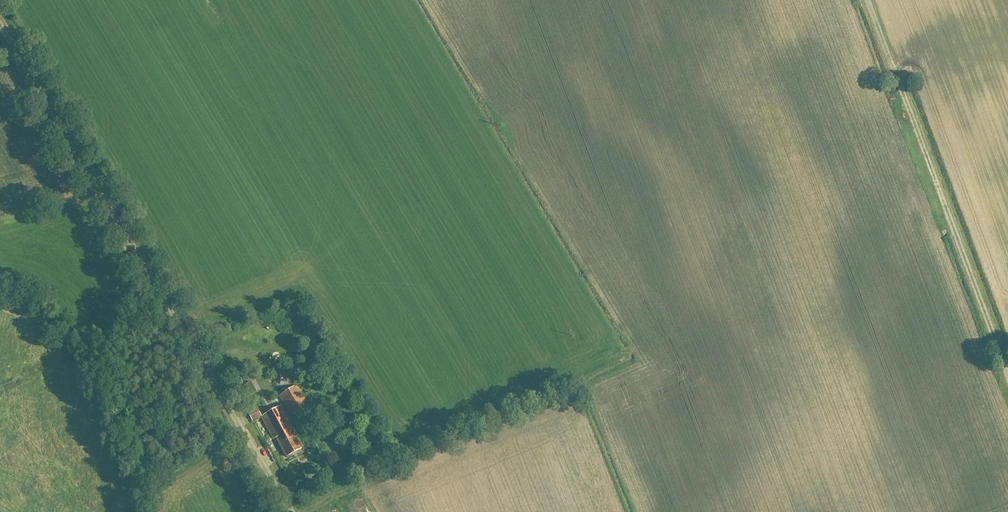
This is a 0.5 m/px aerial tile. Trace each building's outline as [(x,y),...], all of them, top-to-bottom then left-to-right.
[(300,386),(280,396),(291,418),(311,407),(300,386)] [(281,406),(262,418),(284,457),(304,446),(281,406)] [(257,407),(246,412),(250,421),(261,415),(257,407)]
